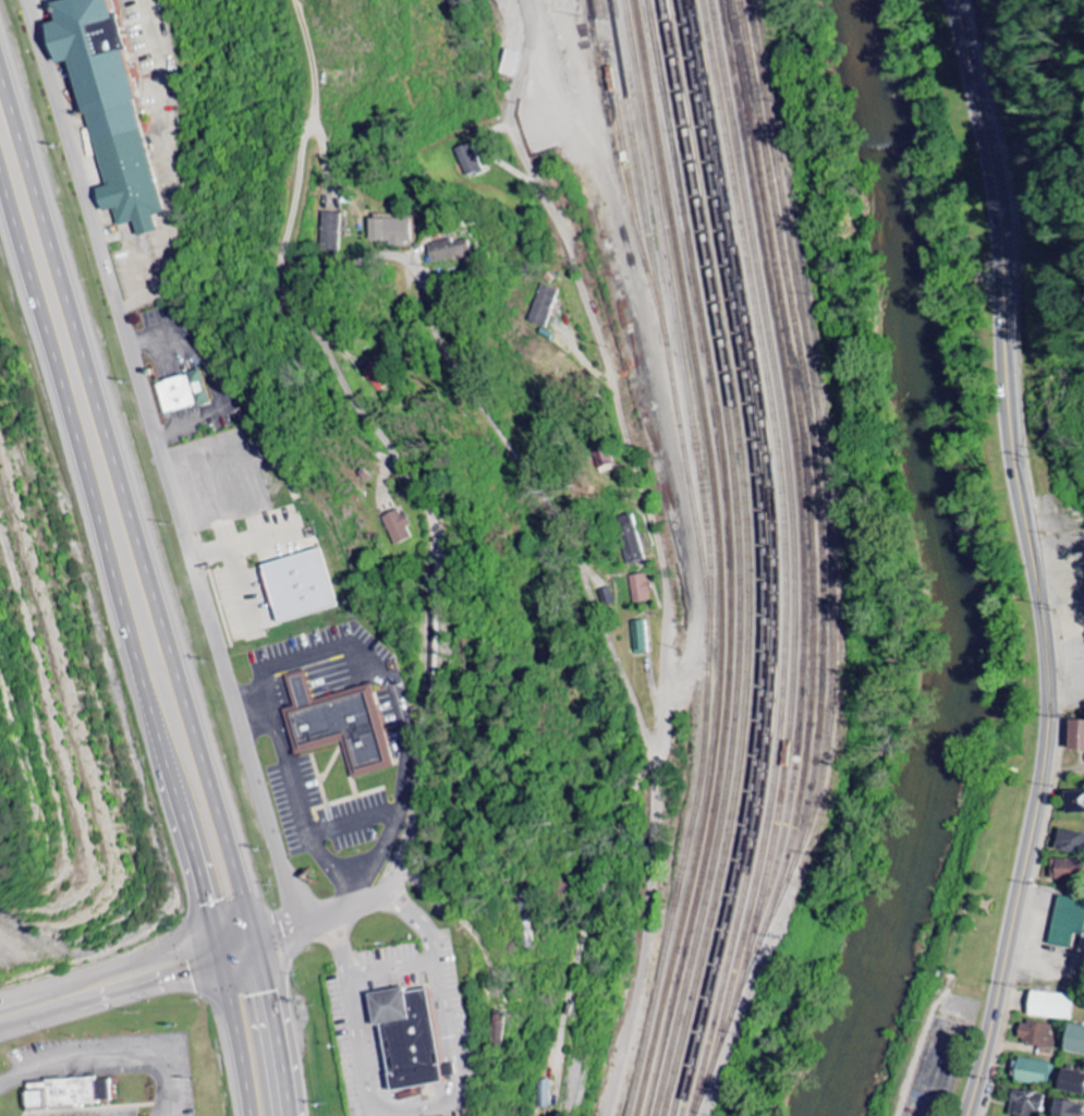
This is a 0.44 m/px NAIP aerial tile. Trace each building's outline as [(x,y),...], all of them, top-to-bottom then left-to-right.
[(75,5),(68,6),(72,25),(64,27),(67,45),(70,45),(74,67),(88,64),(110,190),(111,190),(115,214),(123,213),(126,227),(134,226),(135,235),(155,231),(152,215),(163,213),(162,204),(164,204),(148,105),(130,0),(74,0),(75,5)] [(500,74),(513,77),(519,54),(506,50),(500,74)] [(463,176),(480,171),(471,143),(454,148),(463,176)] [(320,251),(338,252),(340,214),(321,213),(320,251)] [(412,244),(412,220),(369,219),(368,244),(412,244)] [(471,240),(455,243),(454,240),(431,244),(435,269),(474,262),(471,240)] [(547,328),(558,290),(540,285),(529,323),(547,328)] [(377,394),(391,385),(377,361),(362,370),(377,394)] [(155,382),(163,415),(209,404),(201,371),(155,382)] [(393,546),(413,539),(410,528),(413,527),(407,510),(383,518),(393,546)] [(647,561),(633,514),(615,519),(628,566),(647,561)] [(267,566),(324,548),(341,605),(283,622),(267,566)] [(651,603),(647,575),(630,577),(633,605),(651,603)] [(608,610),(617,607),(611,588),(602,591),(608,610)] [(648,654),(646,622),(632,622),(634,655),(648,654)] [(393,769),(372,687),(312,702),(304,671),(286,676),(295,712),(284,714),(294,755),(343,742),(352,779),(393,769)] [(1069,720),(1068,750),(1083,751),(1083,721),(1069,720)] [(1067,792),(1067,815),(1083,814),(1083,792),(1067,792)] [(1083,856),(1083,834),(1057,829),(1054,851),(1083,856)] [(1051,860),(1050,880),(1081,881),(1082,860),(1051,860)] [(1057,896),(1048,944),(1072,948),(1075,934),(1083,935),(1083,934),(1083,901),(1057,896)] [(398,1088),(385,1021),(380,1022),(374,991),(409,984),(410,990),(431,985),(446,1063),(448,1075),(449,1079),(398,1088)] [(1072,1022),(1075,997),(1030,991),(1027,1016),(1072,1022)] [(493,1047),(505,1048),(505,1017),(494,1017),(493,1047)] [(1052,1026),(1019,1021),(1016,1038),(1028,1040),(1028,1046),(1038,1047),(1037,1053),(1052,1055),(1055,1035),(1051,1035),(1052,1026)] [(1070,1024),(1063,1051),(1083,1056),(1083,1027),(1070,1024)] [(1053,1062),(1018,1059),(1016,1083),(1052,1086),(1053,1062)] [(446,1063),(458,1062),(460,1072),(448,1075),(446,1063)] [(1060,1070),(1058,1092),(1083,1095),(1083,1073),(1060,1070)] [(25,1109),(108,1105),(107,1079),(24,1083),(25,1109)] [(551,1108),(551,1081),(540,1081),(540,1108),(551,1108)] [(1044,1095),(1013,1090),(1009,1115),(1041,1115),(1044,1095)] [(1083,1103),(1055,1101),(1054,1115),(1083,1115),(1083,1103)]
